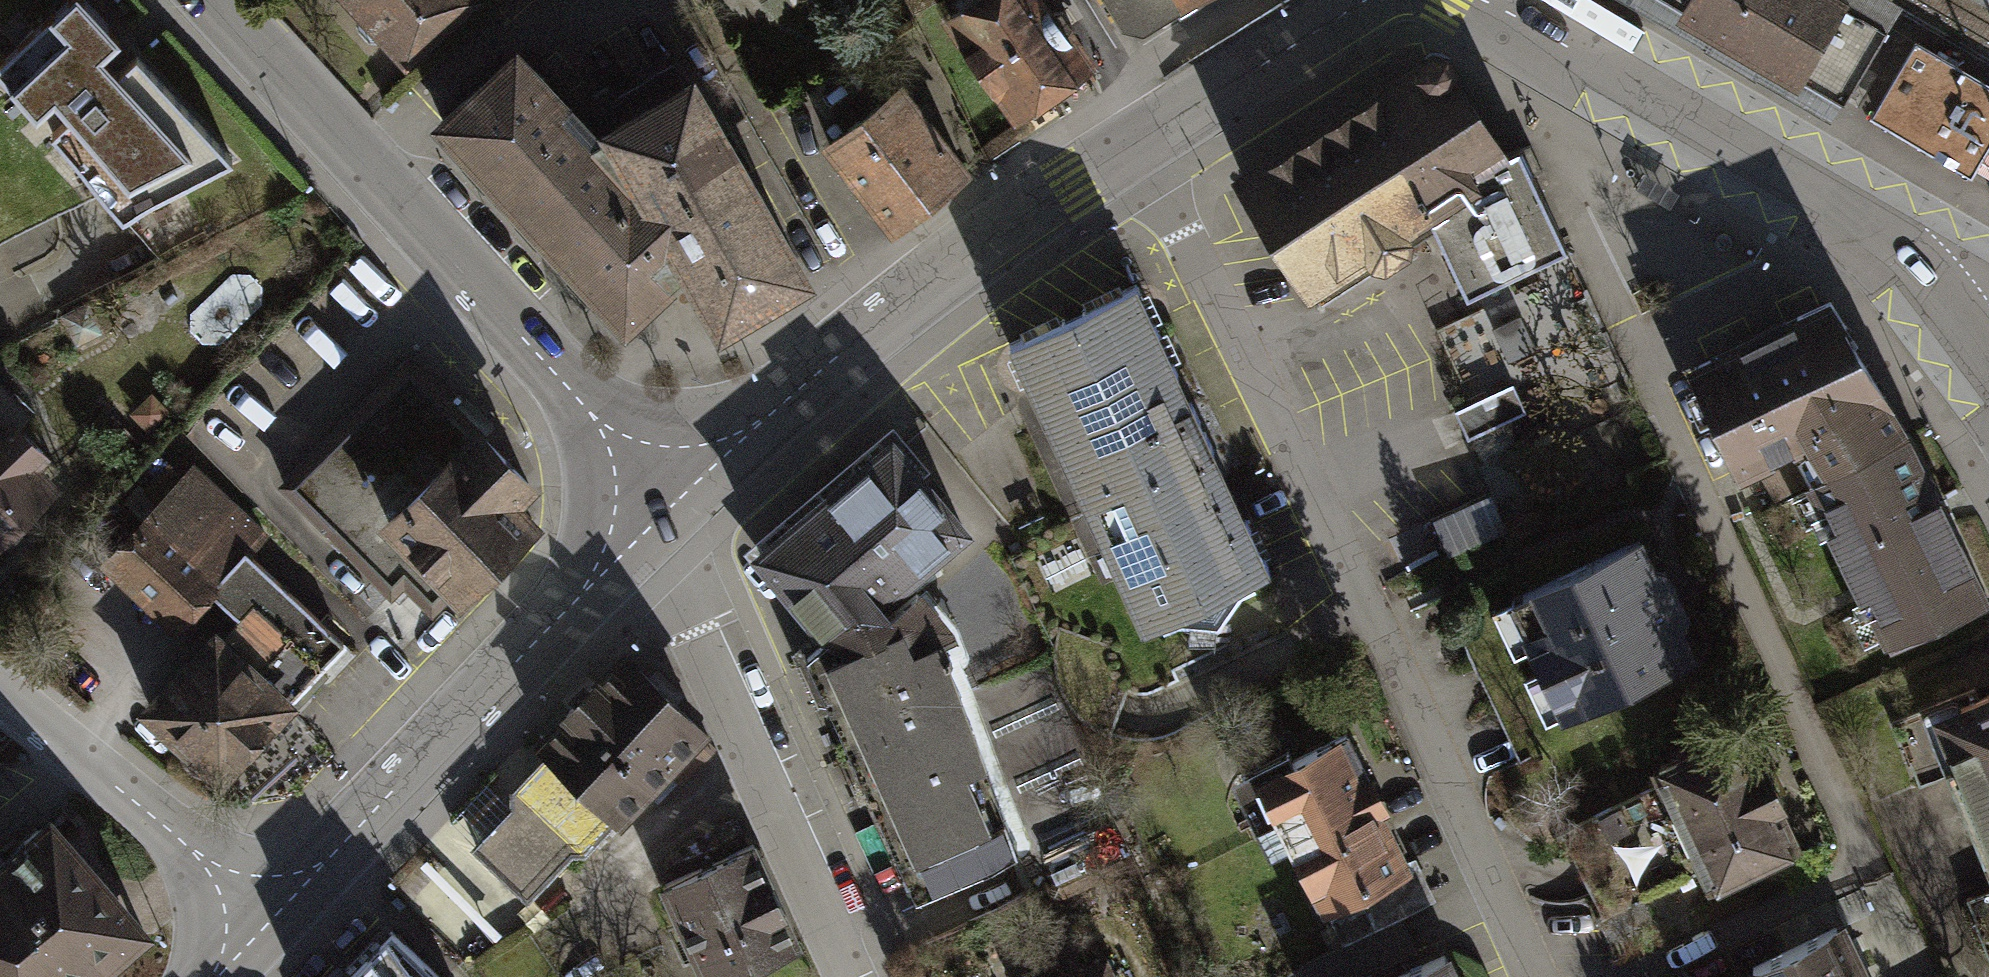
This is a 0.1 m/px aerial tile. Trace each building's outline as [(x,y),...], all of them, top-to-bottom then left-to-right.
[(401,66),(466,9),(458,0),(343,0),(401,66)] [(915,9),(932,0),(910,0),(915,9)] [(953,21),(1016,112),(1027,117),(1042,108),(1044,92),(1085,63),(1066,37),(1072,23),(1063,11),(1051,12),(1042,0),(983,0),(953,21)] [(1122,19),(1142,25),(1184,0),(1111,0),(1122,19)] [(1829,122),(1840,102),(1801,79),(1739,44),(1678,8),(1665,0),(1621,0),(1829,122)] [(1843,104),(1887,28),(1878,22),(1888,4),(1882,0),(1665,0),(1678,8),(1739,44),(1801,79),(1840,102),(1843,104)] [(1888,4),(1878,22),(1887,28),(1903,2),(1900,0),(1882,0),(1888,4)] [(100,24),(26,94),(129,202),(224,152),(100,24)] [(1915,43),(1875,111),(1974,169),(1988,143),(1988,86),(1915,43)] [(1421,65),(1243,178),(1319,301),(1407,247),(1410,233),(1433,220),(1467,294),(1566,245),(1519,145),(1501,154),(1452,75),(1451,64),(1445,55),(1434,52),(1426,57),(1421,65)] [(563,105),(514,54),(441,122),(636,329),(683,285),(599,142),(563,105)] [(691,88),(599,142),(683,285),(715,340),(808,286),(691,88)] [(897,92),(831,145),(896,224),(961,171),(897,92)] [(1130,285),(1009,343),(1145,626),(1160,619),(1164,627),(1183,618),(1219,621),(1240,591),(1254,584),(1250,576),(1267,568),(1130,285)] [(1827,302),(1694,369),(1718,419),(1711,422),(1734,471),(1802,439),(1815,440),(1829,469),(1904,432),(1827,302)] [(1520,316),(1493,329),(1508,361),(1535,348),(1520,316)] [(353,559),(391,594),(408,577),(431,601),(451,581),(460,590),(532,520),(509,497),(526,480),(411,364),(287,485),(354,553),(353,559)] [(1512,385),(1454,411),(1467,439),(1525,413),(1512,385)] [(0,395),(0,521),(63,460),(0,395)] [(1983,596),(1904,432),(1829,469),(1807,480),(1888,648),(1942,622),(1940,617),(1983,596)] [(891,442),(760,551),(830,636),(905,574),(962,527),(891,442)] [(215,641),(153,708),(185,739),(179,747),(181,757),(187,766),(195,772),(207,773),(215,768),(221,773),(262,729),(268,735),(324,676),(317,669),(343,642),(245,551),(262,532),(196,471),(185,482),(169,467),(150,487),(167,502),(111,562),(174,620),(207,585),(243,618),(231,631),(247,647),(244,650),(264,668),(255,678),(215,641)] [(1649,534),(1521,595),(1575,707),(1704,646),(1691,620),(1697,605),(1676,563),(1662,560),(1649,534)] [(830,636),(808,653),(915,893),(1018,846),(945,652),(956,648),(948,629),(905,574),(830,636)] [(705,729),(625,656),(544,742),(552,749),(513,790),(512,811),(477,848),(529,896),(570,853),(586,852),(665,766),(681,780),(713,746),(700,734),(705,729)] [(1939,714),(1958,760),(1946,765),(1988,868),(1988,693),(1939,714)] [(1560,821),(1605,921),(1706,875),(1712,888),(1792,852),(1773,810),(1781,806),(1761,762),(1753,766),(1736,728),(1655,765),(1660,776),(1560,821)] [(1380,805),(1346,734),(1244,782),(1262,822),(1281,813),(1325,904),(1403,867),(1374,808),(1380,805)] [(48,827),(0,868),(0,976),(84,976),(138,930),(129,919),(48,827)] [(663,884),(705,976),(722,976),(798,943),(753,843),(663,884)] [(1334,923),(1344,944),(1427,903),(1415,877),(1366,901),(1369,906),(1334,923)] [(1834,927),(1755,963),(1759,972),(1747,976),(1857,976),(1834,927)] [(345,976),(440,976),(391,929),(345,976)] [(1386,976),(1454,976),(1443,952),(1386,976)] [(1023,975),(1024,976),(1064,976),(1056,959),(1023,975)] [(1105,963),(1075,976),(1111,976),(1105,963)]
